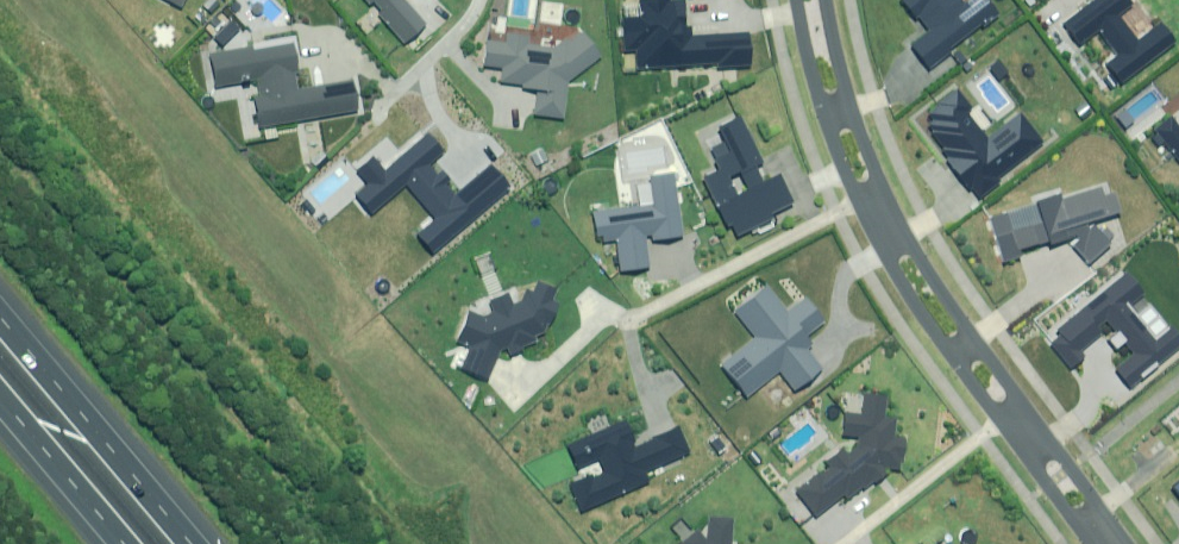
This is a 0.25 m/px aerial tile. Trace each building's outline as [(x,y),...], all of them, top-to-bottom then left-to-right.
[(178,8),(183,0),(163,0),(178,8)] [(403,44),(425,25),(403,0),(364,0),(403,44)] [(636,70),(717,65),(717,68),(748,66),(746,35),(690,38),(689,28),(684,29),(682,3),(668,4),(668,0),(636,0),(638,20),(622,21),(624,53),(635,52),(636,70)] [(926,70),(949,53),(947,49),(978,25),(981,28),(997,15),(985,0),(970,0),(963,5),(959,0),(899,0),(926,35),(909,48),(926,70)] [(1162,16),(1155,22),(1156,24),(1136,38),(1118,14),(1133,3),(1131,0),(1091,0),(1068,17),(1067,15),(1058,22),(1077,49),(1093,38),(1107,58),(1101,63),(1117,85),(1170,46),(1171,48),(1178,42),(1178,39),(1162,16)] [(563,40),(552,49),(526,46),(527,38),(506,35),(504,45),(485,43),(482,67),(501,69),(499,83),(522,86),(522,90),(537,92),(533,116),(561,120),(567,83),(600,58),(583,34),(567,45),(563,40)] [(290,41),(208,56),(214,87),(256,80),(259,98),(252,99),(257,128),(355,111),(349,82),(296,91),(293,75),(296,74),(290,41)] [(996,179),(1041,144),(1018,114),(984,141),(963,113),(969,109),(956,92),(926,115),(932,122),(926,126),(950,158),(945,162),(967,192),(970,189),(978,199),(999,183),(996,179)] [(1172,116),(1154,129),(1178,161),(1178,160),(1178,125),(1172,116)] [(776,176),(761,183),(754,168),(759,165),(736,119),(717,129),(723,143),(709,150),(720,171),(701,180),(725,227),(728,225),(735,239),(771,222),(768,215),(790,204),(776,176)] [(746,192),(737,174),(725,179),(735,198),(746,192)] [(651,206),(591,215),(595,239),(614,236),(620,274),(649,270),(644,237),(651,236),(652,242),(682,237),(672,176),(647,179),(651,206)] [(1048,248),(1074,240),(1077,243),(1072,248),(1087,266),(1108,247),(1092,228),(1087,232),(1082,226),(1118,215),(1112,196),(1103,199),(1099,189),(1060,201),(1059,198),(987,220),(1001,265),(1019,259),(1017,253),(1047,243),(1048,248)] [(525,291),(520,303),(512,306),(507,296),(488,304),(492,314),(480,319),(468,314),(455,344),(468,349),(459,370),(485,382),(498,352),(506,349),(509,357),(521,352),(519,348),(534,343),(532,338),(542,334),(543,333),(546,325),(549,326),(557,305),(550,302),(555,291),(536,283),(532,294),(525,291)] [(755,340),(720,367),(744,398),(777,372),(794,392),(821,371),(805,351),(810,348),(802,338),(822,322),(805,301),(787,315),(766,288),(734,314),(755,340)] [(884,476),(878,470),(898,472),(902,441),(892,440),(894,421),(882,420),(884,399),(863,396),(860,417),(843,415),(841,437),(858,439),(857,448),(846,457),(841,451),(824,464),(829,470),(819,478),(817,475),(794,493),(814,519),(843,497),(846,500),(870,481),(873,485),(884,476)] [(568,486),(579,512),(647,483),(643,473),(687,454),(677,429),(652,440),(652,442),(634,450),(623,425),(564,449),(573,470),(596,460),(601,472),(568,486)] [(1168,490),(1178,503),(1178,481),(1168,490)] [(732,521),(707,519),(706,542),(705,542),(696,532),(682,543),(729,543),(732,521)]
